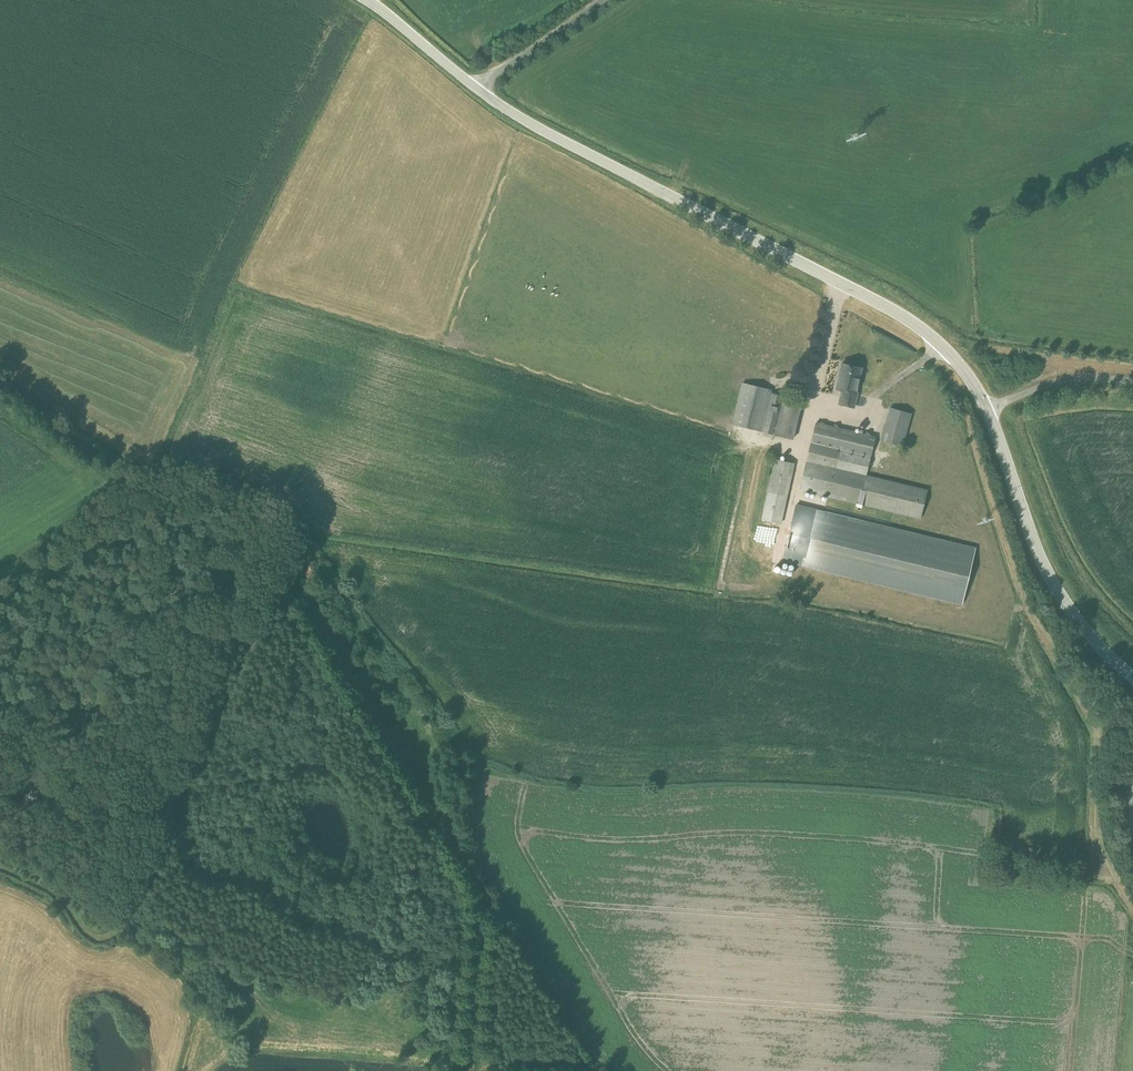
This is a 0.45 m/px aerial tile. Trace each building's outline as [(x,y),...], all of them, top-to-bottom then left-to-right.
[(855,407),(858,393),(857,393),(863,368),(842,363),(836,388),(842,390),(839,403),(855,407)] [(802,407),(786,404),(783,403),(785,396),(772,393),(773,390),(742,382),(732,424),(775,435),(794,440),(802,407)] [(890,407),(881,440),(903,447),(913,414),(890,407)] [(876,437),(816,422),(800,490),(921,519),(928,490),(867,475),(876,437)] [(782,524),(795,463),(775,459),(761,520),(782,524)] [(796,505),(782,561),(962,604),(975,548),(796,505)]
